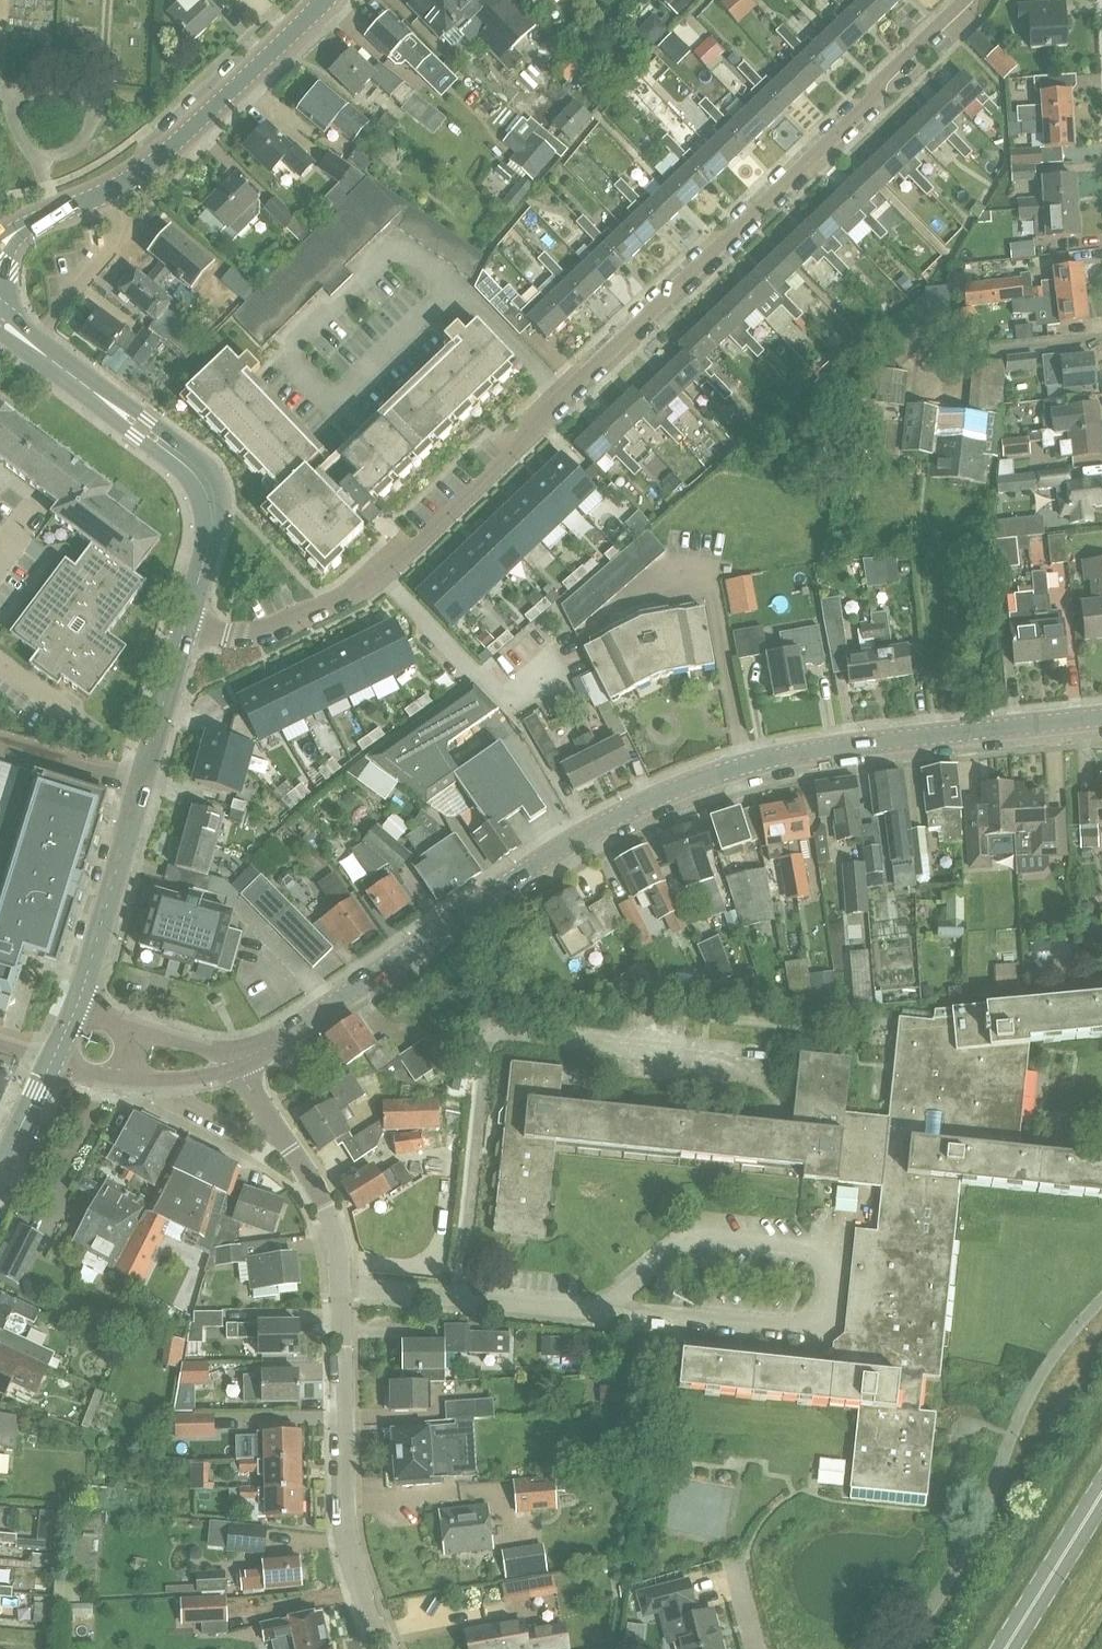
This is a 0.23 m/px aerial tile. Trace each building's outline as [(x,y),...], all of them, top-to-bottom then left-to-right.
[(177,5),(168,15),(193,42),(218,18),(201,0),(172,0),(177,5)] [(464,0),(409,0),(406,3),(441,38),(442,37),(452,47),(463,36),(459,32),(477,14),(464,0)] [(477,14),(489,26),(477,38),(510,71),(521,60),(511,49),(535,25),(511,0),(464,0),(477,14)] [(766,5),(762,0),(735,0),(730,5),(747,23),(766,5)] [(841,9),(834,15),(839,20),(829,29),(839,39),(832,45),(842,55),(868,30),(842,3),(846,0),(833,0),(841,9)] [(848,0),(846,0),(842,3),(868,30),(887,12),(876,0),(859,0),(857,1),(856,0),(850,0),(849,1),(848,0)] [(887,12),(899,0),(876,0),(887,12)] [(1046,4),(1017,6),(1019,24),(1030,23),(1031,49),(1068,47),(1066,16),(1065,2),(1046,4)] [(434,74),(447,61),(434,48),(428,54),(409,36),(411,34),(390,13),(366,37),(388,59),(397,50),(417,69),(422,62),(434,74)] [(784,41),(791,34),(783,25),(775,32),(784,41)] [(791,34),(784,41),(793,51),(796,47),(822,74),(842,55),(832,45),(839,39),(829,29),(814,43),(810,39),(803,46),(791,34)] [(796,47),(793,51),(795,53),(791,56),(796,61),(786,69),(806,90),(822,74),(796,47)] [(1004,80),(1018,67),(998,47),(984,60),(1004,80)] [(569,49),(552,67),(568,83),(571,79),(585,65),(569,49)] [(401,107),(416,92),(378,62),(370,71),(351,52),(330,73),(354,97),(370,80),(389,98),(390,96),(401,107)] [(741,58),(733,65),(735,68),(737,69),(745,78),(755,88),(762,80),(753,71),(744,62),(741,58)] [(786,69),(766,89),(786,109),(806,90),(786,69)] [(962,74),(943,93),(962,113),(975,101),(981,107),(982,107),(991,116),(998,109),(989,100),(982,94),(962,74)] [(1016,122),(1071,119),(1069,92),(1052,93),(1051,78),(1034,79),(1035,90),(1040,94),(1041,106),(1015,108),(1016,122)] [(353,139),(367,123),(321,84),(298,111),(324,132),(332,122),(353,139)] [(766,89),(746,108),(766,128),(786,109),(766,89)] [(962,113),(943,93),(924,111),(943,131),(945,130),(952,137),(955,135),(955,134),(954,133),(957,130),(951,124),(962,113)] [(707,114),(714,107),(706,98),(698,106),(707,114)] [(573,100),(551,124),(570,141),(591,117),(573,100)] [(714,107),(707,114),(714,122),(716,124),(719,121),(726,127),(746,147),(766,128),(746,108),(734,119),(730,115),(725,119),(714,107)] [(943,131),(924,111),(904,129),(924,150),(931,157),(947,141),(956,150),(963,143),(955,135),(952,137),(945,130),(943,131)] [(393,128),(399,121),(386,112),(381,119),(393,128)] [(1071,119),(1016,122),(1017,133),(1042,131),(1043,148),(1072,147),(1071,119)] [(716,124),(714,122),(698,136),(707,145),(706,146),(726,166),(746,147),(726,127),(719,121),(716,124)] [(296,145),(292,149),(267,125),(245,147),(270,172),(284,158),(301,175),(313,163),(296,145)] [(796,148),(809,137),(799,126),(786,137),(796,148)] [(904,129),(885,148),(911,175),(916,170),(922,165),(915,158),(924,150),(904,129)] [(504,142),(517,153),(511,160),(530,177),(554,149),(535,132),(526,143),(513,132),(504,142)] [(668,151),(676,144),(668,135),(659,142),(668,151)] [(972,153),(963,143),(956,150),(965,159),(972,153)] [(676,144),(668,151),(679,162),(673,168),(677,174),(666,184),(685,205),(706,185),(686,165),(688,163),(684,159),(687,156),(676,144)] [(706,146),(688,163),(686,165),(706,185),(726,166),(706,146)] [(359,147),(350,160),(365,171),(374,159),(359,147)] [(911,175),(885,148),(866,167),(876,177),(869,183),(878,193),(898,174),(904,181),(908,177),(918,187),(925,180),(916,170),(911,175)] [(1040,148),(1010,149),(1011,166),(1033,165),(1041,164),(1040,148)] [(322,170),(349,190),(361,174),(333,155),(322,170)] [(1033,165),(1011,166),(1012,182),(1035,180),(1033,165)] [(866,167),(839,192),(859,212),(860,211),(866,218),(867,219),(870,215),(877,209),(870,201),(878,193),(869,183),(876,177),(866,167)] [(222,189),(205,206),(226,227),(220,233),(231,243),(237,237),(260,214),(260,201),(256,197),(231,173),(218,185),(222,189)] [(397,228),(412,206),(368,176),(348,197),(381,232),(390,223),(397,228)] [(685,205),(666,184),(662,188),(652,177),(641,186),(647,193),(652,198),(646,204),(665,224),(685,205)] [(1017,211),(1077,207),(1074,177),(1041,180),(1043,202),(1038,202),(1038,199),(1016,201),(1017,211)] [(621,179),(617,183),(614,186),(622,195),(630,188),(621,179)] [(934,189),(925,180),(918,187),(927,196),(934,189)] [(630,188),(622,195),(632,205),(635,201),(641,208),(646,204),(652,198),(647,193),(641,199),(630,188)] [(859,212),(839,192),(820,210),(840,231),(846,237),(863,222),(862,221),(866,218),(860,211),(859,212)] [(298,239),(309,229),(297,216),(296,217),(274,197),(265,207),(286,227),(298,239)] [(348,197),(317,229),(350,262),(381,232),(348,197)] [(633,216),(622,227),(641,247),(665,224),(646,204),(641,208),(635,201),(632,205),(633,206),(628,211),(633,216)] [(412,206),(397,228),(408,236),(424,214),(412,206)] [(1077,207),(1017,211),(1017,221),(1039,219),(1038,216),(1044,215),(1045,239),(1079,236),(1077,207)] [(840,231),(820,210),(801,229),(821,249),(828,254),(831,252),(834,254),(842,247),(833,237),(840,231)] [(424,214),(408,236),(419,243),(434,221),(424,214)] [(867,219),(866,218),(862,221),(863,222),(872,231),(879,224),(870,215),(867,219)] [(584,232),(592,225),(583,216),(576,223),(584,232)] [(434,221),(419,243),(429,249),(444,228),(434,221)] [(888,233),(879,224),(872,231),(880,240),(888,233)] [(593,254),(584,263),(603,283),(622,265),(597,238),(601,234),(592,225),(584,232),(595,243),(588,249),(593,254)] [(158,269),(178,286),(182,282),(191,290),(214,263),(170,226),(147,253),(161,265),(158,269)] [(602,236),(601,234),(597,238),(622,265),(641,247),(622,227),(614,234),(609,229),(602,236)] [(444,228),(429,249),(439,256),(454,234),(444,228)] [(350,262),(317,229),(286,260),(318,293),(323,288),(331,296),(352,275),(344,267),(350,262)] [(801,229),(782,247),(791,258),(784,264),(794,274),(811,258),(817,265),(824,258),(833,268),(841,261),(834,254),(831,252),(828,254),(821,249),(801,229)] [(464,241),(454,234),(439,256),(449,263),(464,241)] [(474,248),(464,241),(449,263),(459,270),(474,248)] [(1011,259),(1035,256),(1034,241),(1010,244),(1011,259)] [(791,258),(782,247),(756,272),(782,299),(786,295),(792,288),(786,282),(794,274),(784,264),(791,258)] [(474,248),(459,270),(471,278),(483,254),(474,248)] [(546,269),(553,261),(544,252),(537,260),(546,269)] [(269,277),(263,283),(295,315),(318,293),(286,260),(269,277)] [(546,269),(555,278),(556,278),(560,275),(563,271),(553,261),(546,269)] [(841,261),(833,268),(842,277),(849,270),(841,261)] [(584,263),(565,281),(565,282),(584,302),(603,283),(584,263)] [(1011,303),(1084,294),(1081,265),(1053,268),(1055,281),(1043,282),(1044,287),(1032,288),(1031,286),(1021,288),(1020,279),(963,286),(965,308),(1011,303)] [(231,268),(221,281),(242,298),(244,296),(248,299),(257,290),(231,268)] [(178,286),(158,269),(148,281),(135,270),(128,279),(125,276),(117,285),(120,288),(118,291),(156,323),(164,313),(179,326),(187,316),(171,303),(172,301),(168,298),(178,286)] [(756,272),(736,291),(755,312),(767,301),(773,308),(776,305),(785,314),(795,304),(786,295),(782,299),(756,272)] [(556,278),(555,278),(551,282),(557,289),(545,300),(565,320),(584,302),(565,282),(565,281),(560,275),(556,278)] [(295,315),(263,283),(257,290),(248,299),(232,316),(262,347),(295,315)] [(509,285),(489,303),(508,324),(520,312),(526,318),(526,319),(545,339),(565,320),(545,300),(540,294),(527,305),(519,296),(518,296),(509,285)] [(736,291),(717,310),(742,336),(746,332),(750,328),(745,322),(755,312),(736,291)] [(1088,321),(1084,294),(1011,303),(1012,313),(1044,313),(1046,326),(1088,321)] [(804,313),(795,304),(785,314),(794,323),(804,313)] [(99,309),(80,335),(106,354),(112,359),(121,347),(126,351),(124,354),(141,366),(161,340),(144,328),(137,338),(99,309)] [(717,310),(698,328),(717,348),(730,336),(735,342),(742,350),(746,346),(749,349),(756,342),(746,332),(742,336),(717,310)] [(356,476),(341,491),(357,508),(358,509),(360,512),(359,513),(367,521),(368,520),(371,522),(366,526),(367,527),(384,511),(383,510),(379,514),(376,512),(378,511),(370,503),(369,504),(366,501),(373,494),(377,498),(390,485),(387,481),(393,475),(397,479),(410,466),(407,462),(412,457),(413,456),(417,460),(430,447),(427,443),(433,437),(436,441),(450,428),(446,424),(453,418),(456,422),(470,408),(466,405),(473,399),(476,402),(490,389),(486,386),(492,380),(496,383),(510,370),(506,367),(513,359),(508,354),(493,338),(481,325),(476,321),(465,332),(457,324),(450,330),(443,337),(452,346),(456,342),(460,346),(440,365),(420,384),(400,403),(381,421),(360,441),(340,460),(353,473),(356,476)] [(1045,338),(1043,324),(1015,327),(1017,341),(1045,338)] [(698,328),(679,346),(698,367),(703,372),(710,379),(714,375),(718,371),(706,359),(717,348),(698,328)] [(756,342),(749,349),(757,358),(761,355),(765,351),(756,342)] [(698,367),(679,346),(678,347),(684,353),(666,371),(675,381),(668,387),(677,397),(694,381),(701,388),(707,382),(716,391),(723,384),(714,375),(710,379),(703,372),(698,367)] [(195,381),(185,391),(192,398),(188,402),(201,415),(205,412),(211,418),(207,422),(221,435),(224,432),(230,438),(227,442),(240,455),(243,452),(249,458),(246,461),(259,475),(262,471),(281,490),(273,498),(266,505),(273,512),(269,516),(282,529),(286,526),(287,526),(292,532),(288,536),(301,549),(305,546),(307,548),(311,552),(307,555),(324,573),(335,563),(342,556),(338,553),(342,549),(353,539),(363,528),(351,516),(350,515),(346,511),(325,489),(306,469),(319,456),(300,436),(281,416),(262,396),(246,380),(243,376),(242,376),(246,373),(250,377),(260,368),(259,367),(246,354),(238,362),(227,351),(209,368),(195,381)] [(1006,372),(1035,369),(1033,353),(1008,356),(1006,372)] [(1064,389),(1093,386),(1090,357),(1060,361),(1060,362),(1044,364),(1046,380),(1062,378),(1064,389)] [(973,359),(968,413),(909,407),(904,453),(932,456),(929,479),(983,485),(991,416),(1000,417),(1005,361),(973,359)] [(876,389),(874,403),(904,407),(908,372),(866,367),(864,388),(876,389)] [(675,381),(666,371),(640,396),(633,388),(632,389),(664,423),(668,420),(675,413),(668,406),(677,397),(668,387),(675,381)] [(733,393),(723,384),(716,391),(726,401),(728,398),(733,394),(733,393)] [(632,389),(613,407),(633,427),(642,418),(655,432),(660,427),(669,436),(676,429),(668,420),(664,423),(632,389)] [(105,499),(113,489),(0,405),(0,460),(59,504),(51,515),(78,535),(92,545),(75,568),(67,561),(12,634),(38,654),(30,664),(58,684),(62,679),(88,698),(125,649),(107,636),(146,584),(134,575),(160,540),(105,499)] [(1067,434),(1098,430),(1095,406),(1064,409),(1067,434)] [(613,407),(594,425),(620,453),(623,450),(630,443),(624,436),(633,427),(613,407)] [(575,444),(574,444),(594,465),(606,453),(612,460),(616,457),(625,466),(632,459),(623,450),(620,453),(594,425),(575,444)] [(1050,448),(1061,448),(1060,426),(1049,427),(1050,448)] [(676,429),(669,436),(679,445),(685,439),(676,429)] [(1098,430),(1067,434),(1070,458),(1101,454),(1098,430)] [(1041,442),(1040,432),(1026,433),(1026,438),(1027,443),(1041,442)] [(1028,454),(1027,443),(1026,438),(1000,441),(1002,457),(1028,454)] [(564,456),(545,473),(576,505),(594,488),(564,456)] [(632,459),(625,466),(635,476),(641,469),(632,459)] [(1028,474),(1004,477),(997,477),(999,494),(1049,489),(1047,472),(1028,474)] [(545,473),(527,491),(558,523),(576,505),(545,473)] [(1101,504),(1101,480),(1065,485),(1067,500),(1059,501),(1060,516),(1069,515),(1070,523),(1091,521),(1089,506),(1101,504)] [(612,483),(605,490),(614,500),(621,493),(612,483)] [(527,491),(509,508),(540,540),(558,523),(527,491)] [(509,508),(491,525),(521,558),(540,540),(509,508)] [(491,525),(473,543),(503,575),(521,558),(491,525)] [(647,530),(638,538),(656,559),(666,551),(648,531),(647,530)] [(1051,564),(1068,562),(1065,534),(1048,536),(1051,564)] [(991,566),(1018,563),(1015,537),(990,540),(988,541),(991,566)] [(638,538),(629,546),(647,567),(656,559),(638,538)] [(473,543),(454,560),(485,592),(503,575),(473,543)] [(614,546),(604,555),(610,562),(611,562),(620,554),(621,553),(614,546)] [(621,553),(620,554),(638,575),(647,567),(629,546),(621,553)] [(620,554),(611,562),(629,583),(638,575),(620,554)] [(867,588),(873,587),(888,585),(885,560),(863,559),(867,588)] [(454,560),(436,578),(467,610),(485,592),(454,560)] [(1083,563),(1085,581),(1091,580),(1094,603),(1081,605),(1085,641),(1101,639),(1101,561),(1083,563)] [(610,562),(602,570),(620,590),(629,583),(611,562),(610,562)] [(582,566),(572,575),(578,582),(589,573),(582,566)] [(601,570),(561,605),(562,606),(568,619),(574,630),(620,590),(602,570),(601,570)] [(572,575),(562,584),(568,591),(578,582),(572,575)] [(436,578),(418,595),(449,627),(467,610),(436,578)] [(1033,591),(1031,591),(1017,593),(1019,612),(1009,613),(1010,627),(1014,665),(1040,662),(1033,594),(1033,591)] [(1033,594),(1040,662),(1066,659),(1063,621),(1050,623),(1046,593),(1033,594)] [(545,598),(535,607),(541,614),(551,605),(545,598)] [(535,607),(524,616),(531,623),(541,614),(535,607)] [(610,635),(583,648),(594,669),(595,671),(609,699),(609,700),(611,699),(636,687),(659,676),(660,675),(684,671),(714,665),(710,646),(707,627),(703,608),(673,613),(640,619),(610,635)] [(876,614),(871,615),(870,615),(871,622),(874,638),(880,680),(911,675),(906,647),(891,649),(885,612),(876,614)] [(841,647),(844,643),(840,619),(836,616),(823,619),(829,649),(841,647)] [(874,638),(871,622),(860,623),(863,638),(860,639),(862,653),(846,656),(850,684),(851,684),(854,688),(865,687),(866,682),(880,680),(874,638)] [(396,623),(373,634),(393,673),(416,662),(396,623)] [(738,659),(766,654),(761,626),(733,631),(738,659)] [(781,651),(766,654),(774,698),(806,692),(801,665),(811,663),(814,665),(818,666),(822,663),(824,661),(824,656),(818,626),(778,634),(781,651)] [(507,631),(497,640),(503,647),(514,638),(507,631)] [(373,634),(351,645),(370,685),(393,673),(373,634)] [(497,640),(487,649),(493,656),(503,647),(497,640)] [(351,645),(328,656),(348,696),(370,685),(351,645)] [(328,656),(306,667),(325,707),(348,696),(328,656)] [(306,667),(283,678),(303,718),(325,707),(306,667)] [(595,671),(581,678),(595,706),(609,699),(595,671)] [(283,678),(260,689),(280,729),(303,718),(283,678)] [(500,742),(459,771),(447,753),(449,744),(500,709),(474,681),(366,757),(427,804),(458,782),(476,807),(461,817),(493,864),(520,845),(504,822),(522,809),(530,821),(547,810),(538,798),(500,742)] [(260,689),(238,700),(243,712),(257,740),(280,729),(260,689)] [(427,694),(415,702),(421,710),(432,702),(427,694)] [(415,702),(404,710),(410,718),(421,710),(415,702)] [(234,717),(228,737),(209,732),(202,757),(245,769),(252,743),(257,740),(243,712),(234,717)] [(565,764),(536,713),(523,721),(527,728),(552,771),(565,764)] [(582,736),(603,775),(630,760),(618,737),(598,747),(590,732),(582,715),(573,719),(581,736),(582,736)] [(379,728),(368,735),(374,743),(385,735),(379,728)] [(368,735),(357,743),(363,751),(374,743),(368,735)] [(582,736),(581,736),(575,740),(584,755),(563,766),(576,789),(603,775),(582,736)] [(255,765),(265,768),(271,749),(262,746),(255,765)] [(245,769),(202,757),(195,782),(238,794),(245,769)] [(338,776),(346,771),(338,760),(331,766),(338,776)] [(371,762),(358,780),(385,801),(398,783),(371,762)] [(26,768),(8,764),(0,795),(0,801),(16,805),(26,768)] [(331,781),(338,776),(331,766),(324,771),(331,781)] [(944,844),(963,842),(959,810),(962,809),(957,766),(922,770),(929,828),(942,827),(944,844)] [(914,854),(913,831),(910,831),(908,812),(909,812),(904,772),(869,777),(874,816),(886,815),(890,845),(900,843),(903,855),(914,854)] [(106,793),(39,774),(0,913),(0,1022),(9,1025),(24,970),(21,969),(27,948),(61,957),(106,793)] [(862,848),(860,837),(859,827),(860,827),(854,778),(814,783),(819,817),(832,815),(835,840),(859,837),(862,859),(864,859),(865,875),(866,875),(864,848),(862,848)] [(1017,875),(1012,783),(981,785),(983,818),(968,819),(971,868),(989,867),(987,837),(1014,836),(1016,875),(1017,875)] [(1013,783),(1012,783),(1017,875),(1018,875),(1017,857),(1066,855),(1064,814),(1049,815),(1048,796),(1044,797),(1043,792),(1027,793),(1027,783),(1013,784),(1013,783)] [(304,800),(311,795),(304,785),(296,790),(304,800)] [(296,790),(289,795),(297,806),(304,800),(296,790)] [(1097,795),(1096,793),(1080,794),(1081,825),(1098,824),(1097,808),(1101,807),(1101,795),(1097,795)] [(248,805),(236,802),(233,810),(246,814),(248,805)] [(804,802),(782,806),(794,873),(798,899),(809,897),(799,841),(811,839),(804,802)] [(794,873),(782,806),(759,810),(766,847),(767,847),(769,861),(779,860),(782,873),(781,873),(786,901),(798,899),(794,873)] [(194,807),(185,838),(215,846),(223,815),(194,807)] [(243,824),(246,814),(231,810),(229,820),(243,824)] [(730,811),(711,817),(711,818),(712,818),(722,851),(725,850),(727,856),(743,851),(741,845),(752,842),(742,811),(731,814),(730,811)] [(681,829),(700,884),(714,879),(705,853),(713,850),(704,821),(681,829)] [(829,862),(824,825),(821,824),(815,835),(819,863),(829,862)] [(437,825),(426,833),(425,834),(435,848),(438,847),(464,884),(482,872),(455,834),(448,840),(437,825)] [(362,843),(375,853),(396,870),(410,854),(376,826),(362,843)] [(425,834),(426,833),(421,826),(407,836),(422,856),(412,863),(438,900),(446,894),(447,896),(464,884),(438,847),(435,848),(425,834)] [(1080,849),(1099,848),(1097,828),(1079,829),(1080,849)] [(700,884),(681,829),(659,836),(669,865),(680,861),(684,873),(682,874),(687,888),(700,884)] [(914,854),(917,877),(930,875),(924,829),(913,831),(914,854)] [(215,846),(185,838),(177,867),(189,871),(186,884),(209,890),(213,874),(207,872),(215,846)] [(660,919),(666,915),(678,910),(664,883),(665,882),(647,846),(620,860),(618,868),(634,898),(646,892),(660,919)] [(878,846),(864,848),(866,875),(882,872),(878,846)] [(864,859),(862,859),(844,860),(847,911),(867,910),(865,875),(864,859)] [(394,883),(401,878),(396,871),(387,864),(370,875),(378,887),(368,894),(385,919),(408,903),(394,883)] [(726,879),(733,902),(741,928),(775,920),(765,868),(725,878),(726,879)] [(312,926),(292,905),(291,904),(261,874),(241,894),(313,967),(333,947),(332,945),(313,926),(312,926)] [(733,902),(726,879),(712,885),(719,906),(733,902)] [(338,908),(313,926),(332,945),(343,938),(348,945),(371,928),(343,888),(331,897),(338,908)] [(243,931),(228,927),(233,912),(201,903),(203,896),(190,893),(188,899),(157,890),(141,946),(175,955),(176,951),(185,954),(184,958),(215,967),(231,972),(243,931)] [(604,937),(623,925),(609,897),(589,909),(593,916),(588,919),(571,892),(547,907),(564,934),(578,925),(588,941),(602,932),(604,937)] [(938,920),(938,937),(963,938),(963,920),(963,892),(947,892),(947,920),(938,920)] [(678,910),(666,915),(675,932),(688,926),(679,909),(678,910)] [(641,919),(629,925),(642,948),(653,942),(641,919)] [(714,984),(733,975),(718,935),(697,945),(714,984)] [(634,989),(651,981),(643,966),(626,975),(634,989)] [(900,1020),(878,1231),(855,1229),(846,1321),(860,1322),(858,1334),(860,1335),(860,1342),(854,1341),(852,1354),(858,1355),(857,1369),(824,1366),(683,1351),(682,1360),(682,1369),(681,1379),(680,1388),(706,1390),(731,1393),(755,1395),(781,1398),(807,1401),(834,1403),(860,1406),(855,1453),(854,1453),(852,1465),(850,1486),(850,1487),(927,1495),(930,1460),(933,1461),(938,1413),(920,1411),(924,1377),(942,1378),(943,1369),(962,1181),(986,1183),(1010,1185),(1034,1188),(1058,1190),(1082,1193),(1101,1195),(1101,1158),(1086,1156),(1062,1153),(1038,1151),(1019,1149),(1022,1122),(1027,1069),(1029,1044),(1029,1038),(1060,1035),(1094,1032),(1101,1032),(1101,994),(1091,995),(1056,998),(1021,1002),(986,1005),(985,1005),(951,1009),(934,1010),(933,1021),(900,1018),(900,1020)] [(428,1036),(399,1055),(386,1037),(375,1044),(356,1016),(328,1035),(348,1064),(365,1052),(377,1071),(379,1069),(382,1074),(401,1060),(415,1082),(445,1062),(428,1036)] [(9,1078),(6,1071),(0,1069),(0,1100),(9,1078)] [(320,1108),(302,1120),(321,1150),(344,1136),(350,1132),(349,1131),(336,1111),(364,1093),(351,1073),(341,1079),(329,1087),(336,1098),(320,1108)] [(439,1099),(383,1100),(384,1118),(384,1130),(440,1128),(439,1099)] [(158,1187),(184,1140),(160,1127),(156,1126),(156,1120),(143,1113),(137,1117),(136,1116),(120,1146),(118,1145),(111,1159),(154,1185),(158,1187)] [(350,1132),(344,1136),(347,1139),(346,1144),(351,1153),(356,1154),(359,1159),(377,1147),(384,1130),(384,1118),(353,1137),(350,1132)] [(425,1149),(421,1132),(395,1137),(398,1155),(425,1149)] [(136,1229),(116,1271),(142,1285),(170,1222),(187,1231),(182,1241),(211,1255),(241,1168),(184,1140),(158,1187),(154,1185),(146,1203),(137,1221),(133,1219),(129,1225),(136,1229)] [(390,1195),(412,1180),(400,1162),(380,1175),(374,1165),(343,1186),(359,1209),(387,1190),(390,1195)] [(137,1221),(146,1203),(106,1182),(103,1189),(84,1178),(78,1188),(98,1199),(97,1200),(133,1219),(137,1221)] [(237,1238),(242,1222),(272,1232),(277,1217),(269,1214),(274,1199),(245,1189),(239,1206),(230,1203),(220,1233),(237,1238)] [(133,1219),(97,1200),(72,1247),(87,1256),(83,1263),(102,1274),(107,1266),(116,1271),(136,1229),(129,1225),(133,1219)] [(519,1219),(519,1212),(504,1212),(504,1239),(553,1240),(554,1220),(519,1219)] [(21,1226),(0,1267),(0,1274),(18,1284),(42,1237),(21,1226)] [(240,1282),(252,1281),(253,1290),(299,1284),(295,1254),(249,1260),(250,1263),(245,1263),(243,1244),(214,1248),(215,1266),(239,1264),(240,1282)] [(48,1367),(54,1354),(17,1336),(23,1333),(27,1325),(25,1319),(34,1323),(40,1311),(15,1299),(15,1300),(0,1293),(0,1344),(2,1345),(48,1367)] [(194,1323),(190,1323),(187,1342),(203,1342),(203,1327),(223,1327),(222,1312),(195,1312),(194,1316),(194,1323)] [(260,1356),(300,1355),(300,1322),(260,1322),(261,1325),(238,1325),(238,1340),(260,1339),(260,1356)] [(445,1342),(403,1343),(403,1370),(404,1370),(426,1369),(426,1382),(430,1382),(445,1382),(445,1354),(458,1354),(469,1353),(469,1352),(469,1331),(470,1325),(445,1325),(445,1342)] [(469,1331),(469,1352),(510,1353),(510,1332),(469,1331)] [(2,1345),(0,1349),(0,1393),(5,1395),(11,1381),(36,1393),(48,1367),(2,1345)] [(202,1379),(202,1366),(202,1363),(182,1363),(182,1379),(185,1379),(202,1379)] [(385,1393),(385,1409),(390,1409),(390,1411),(427,1411),(427,1410),(430,1410),(430,1382),(426,1382),(426,1369),(404,1370),(404,1381),(390,1381),(390,1393),(385,1393)] [(299,1372),(256,1373),(256,1376),(244,1376),(244,1403),(300,1401),(299,1372)] [(103,1392),(92,1388),(78,1424),(89,1429),(103,1392)] [(493,1398),(466,1400),(468,1418),(468,1419),(472,1419),(494,1418),(493,1398)] [(18,1416),(0,1414),(0,1448),(15,1449),(18,1416)] [(215,1436),(214,1416),(175,1417),(176,1437),(215,1436)] [(394,1439),(391,1443),(392,1455),(459,1450),(458,1439),(473,1438),(472,1419),(468,1419),(468,1418),(455,1419),(456,1425),(393,1430),(394,1439)] [(257,1461),(300,1460),(300,1431),(295,1432),(295,1424),(259,1425),(259,1432),(256,1432),(257,1461)] [(459,1450),(392,1455),(393,1468),(396,1471),(397,1487),(435,1484),(442,1483),(441,1477),(460,1476),(459,1450)] [(300,1460),(257,1461),(241,1461),(241,1472),(257,1472),(257,1478),(266,1478),(267,1488),(267,1489),(301,1488),(300,1460)] [(550,1508),(549,1493),(576,1490),(575,1475),(512,1483),(516,1512),(550,1508)] [(267,1489),(267,1488),(241,1489),(242,1501),(258,1501),(258,1505),(266,1505),(267,1518),(302,1517),(301,1488),(267,1489)] [(222,1516),(222,1491),(204,1491),(204,1516),(222,1516)] [(445,1554),(493,1548),(487,1505),(440,1511),(445,1554)] [(264,1555),(267,1526),(229,1522),(226,1552),(264,1555)] [(3,1542),(16,1543),(15,1549),(51,1551),(51,1541),(41,1540),(17,1538),(17,1534),(4,1533),(3,1542)] [(500,1574),(525,1570),(522,1548),(497,1552),(500,1574)] [(53,1568),(55,1555),(32,1553),(31,1567),(53,1568)] [(265,1589),(302,1585),(299,1556),(261,1560),(262,1569),(241,1571),(243,1589),(264,1587),(265,1589)] [(166,1593),(198,1592),(226,1590),(225,1570),(196,1571),(197,1584),(166,1586),(166,1593)] [(713,1609),(696,1613),(693,1601),(695,1601),(689,1579),(640,1592),(645,1614),(662,1609),(670,1641),(678,1639),(681,1648),(724,1648),(713,1609)] [(12,1597),(12,1587),(0,1586),(0,1596),(12,1597)] [(180,1598),(182,1625),(228,1622),(226,1595),(180,1598)] [(261,1624),(265,1641),(273,1639),(275,1648),(295,1648),(327,1643),(326,1640),(328,1637),(327,1630),(324,1628),(321,1612),(296,1617),(292,1614),(285,1616),(283,1620),(262,1624),(261,1624)] [(508,1623),(466,1631),(469,1648),(513,1648),(508,1623)] [(553,1647),(550,1648),(546,1627),(522,1631),(525,1648),(553,1648),(553,1647)]
